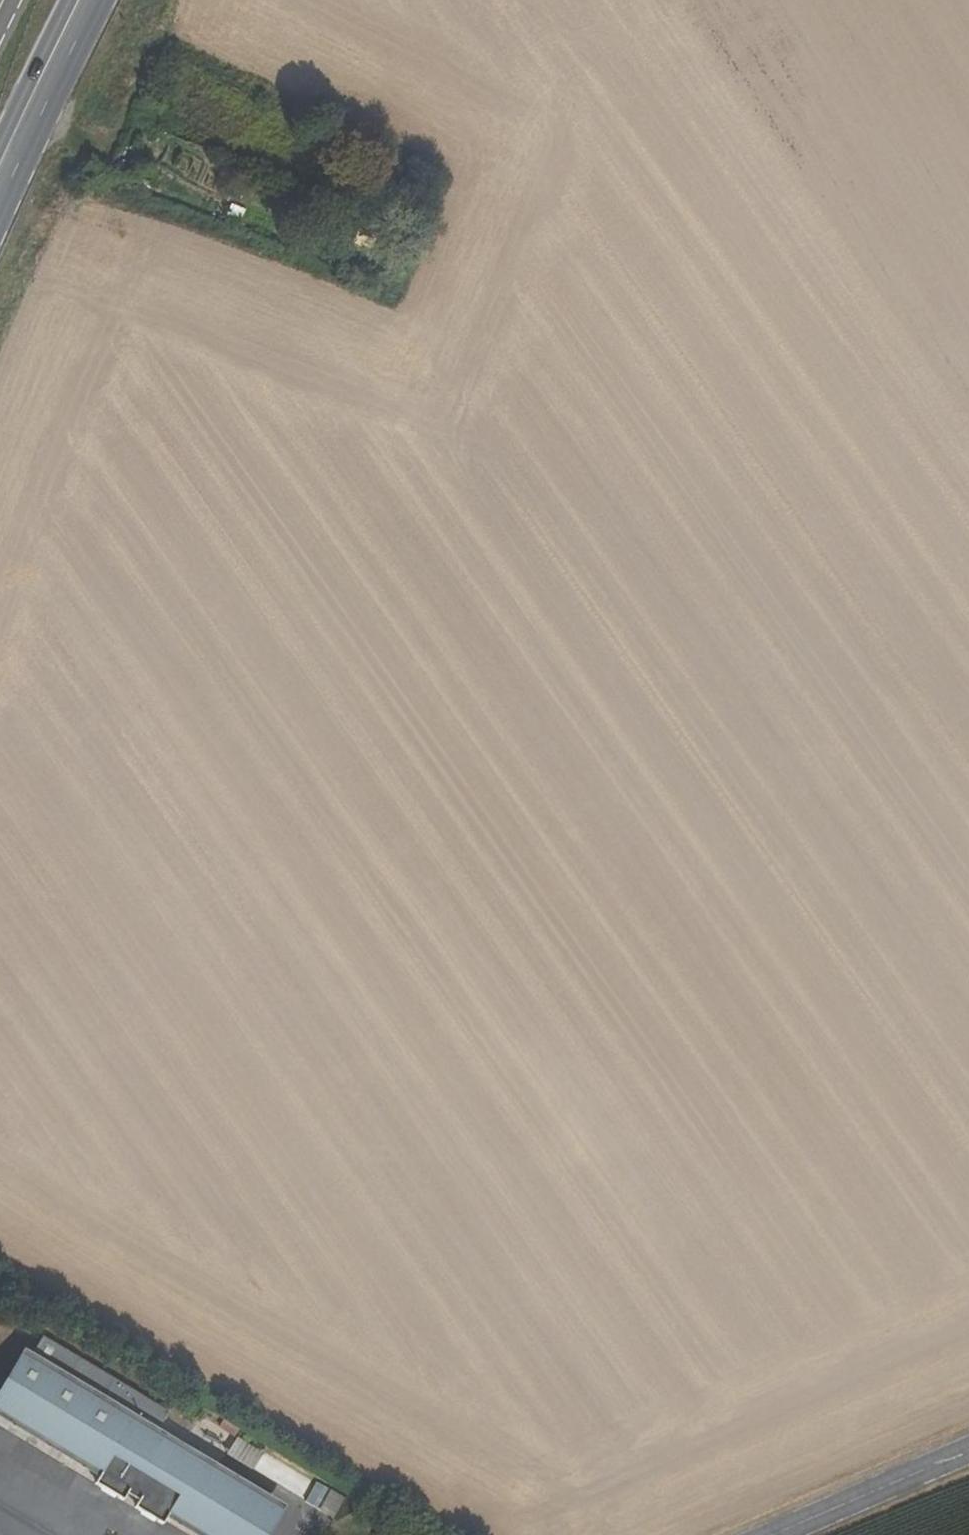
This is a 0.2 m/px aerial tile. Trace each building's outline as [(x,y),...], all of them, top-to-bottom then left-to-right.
[(261,1530),(253,1525),(257,1520),(262,1523),(276,1499),(160,1430),(171,1412),(32,1329),(0,1381),(0,1409),(89,1463),(91,1460),(106,1469),(98,1482),(127,1499),(133,1489),(144,1495),(138,1506),(165,1522),(172,1510),(215,1534),(258,1534),(261,1530)]
